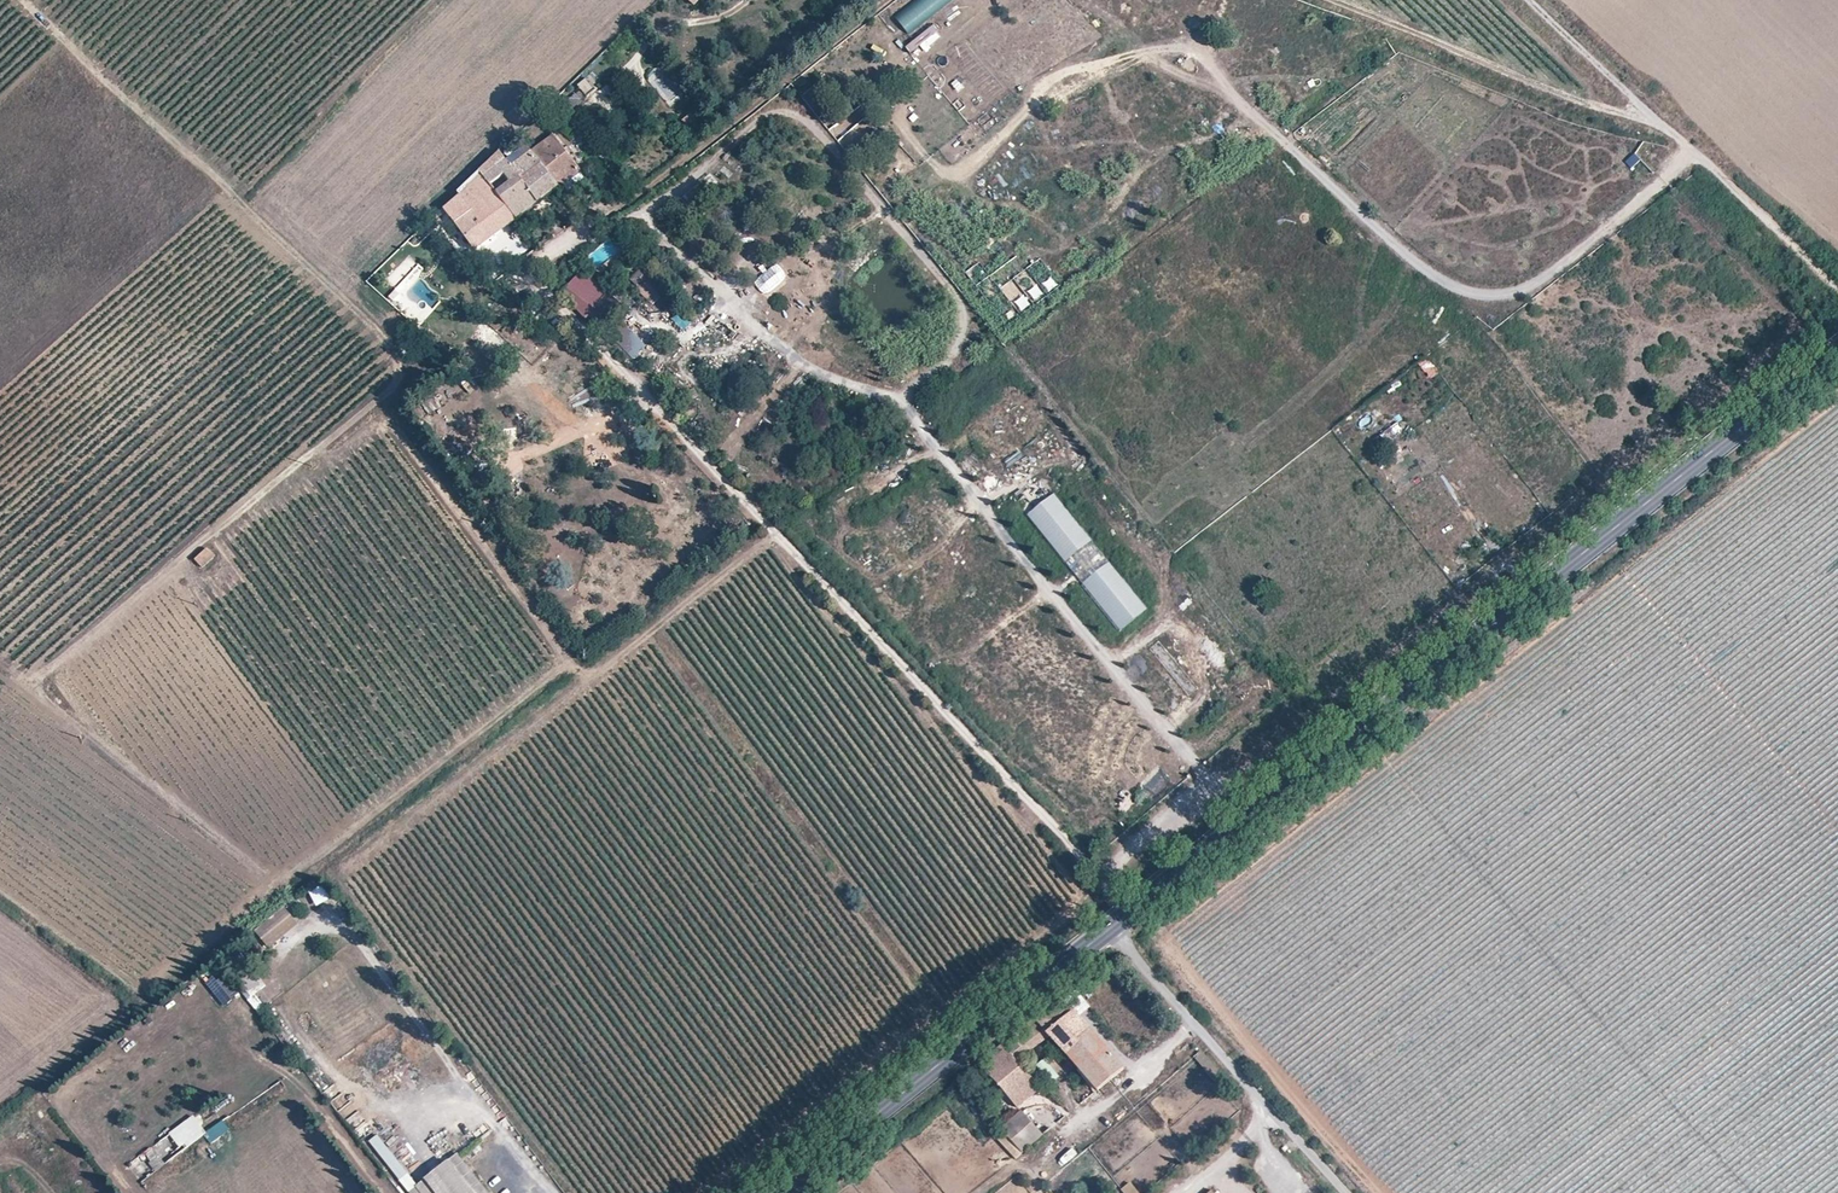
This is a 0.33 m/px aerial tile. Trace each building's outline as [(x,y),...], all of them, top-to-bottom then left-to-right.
[(940,18),(904,47),(912,57),(948,28),(940,18)] [(581,90),(587,98),(592,94),(585,86),(581,90)] [(572,97),(578,105),(587,98),(581,90),(572,97)] [(565,103),(571,111),(578,105),(572,97),(565,103)] [(563,117),(571,111),(565,103),(556,110),(563,117)] [(681,119),(686,127),(696,120),(691,112),(681,119)] [(531,152),(559,188),(581,171),(553,136),(531,152)] [(510,168),(531,152),(526,145),(505,161),(510,168)] [(536,204),(559,188),(531,152),(510,168),(536,204)] [(516,220),(536,204),(510,168),(505,161),(499,153),(480,171),(516,220)] [(480,171),(461,189),(462,192),(443,210),(475,250),(496,235),(516,220),(480,171)] [(408,291),(424,272),(417,267),(401,285),(408,291)] [(648,306),(661,298),(643,268),(630,276),(648,306)] [(582,270),(567,285),(590,308),(605,293),(582,270)] [(677,312),(671,320),(684,331),(691,323),(677,312)] [(616,349),(637,358),(646,340),(624,331),(616,349)] [(1427,355),(1418,362),(1430,379),(1439,372),(1427,355)] [(1380,450),(1401,441),(1395,426),(1374,436),(1380,450)] [(1022,506),(1031,503),(1028,492),(1019,494),(1022,506)] [(1062,562),(1090,543),(1056,493),(1027,512),(1062,562)] [(215,555),(207,547),(194,559),(202,567),(215,555)] [(1108,561),(1081,583),(1120,631),(1147,609),(1108,561)] [(1170,671),(1184,691),(1193,685),(1179,665),(1170,671)] [(315,906),(329,899),(321,884),(307,891),(315,906)] [(288,905),(294,911),(300,906),(294,900),(288,905)] [(295,923),(284,908),(253,931),(267,947),(295,923)] [(282,976),(286,983),(301,975),(296,967),(282,976)] [(220,975),(206,988),(223,1006),(237,993),(220,975)] [(1063,998),(979,1064),(1018,1107),(1041,1088),(1017,1062),(1050,1036),(1097,1089),(1124,1067),(1107,1048),(1063,998)] [(345,1121),(351,1129),(365,1118),(359,1110),(345,1121)] [(1022,1112),(1001,1129),(1022,1151),(1042,1134),(1022,1112)] [(167,1134),(180,1151),(205,1132),(192,1114),(167,1134)] [(398,1180),(407,1174),(376,1134),(368,1141),(398,1180)] [(127,1165),(137,1177),(175,1148),(166,1136),(127,1165)] [(456,1154),(417,1185),(423,1192),(486,1192),(456,1154)] [(1120,1189),(1123,1192),(1139,1192),(1129,1181),(1120,1189)]
